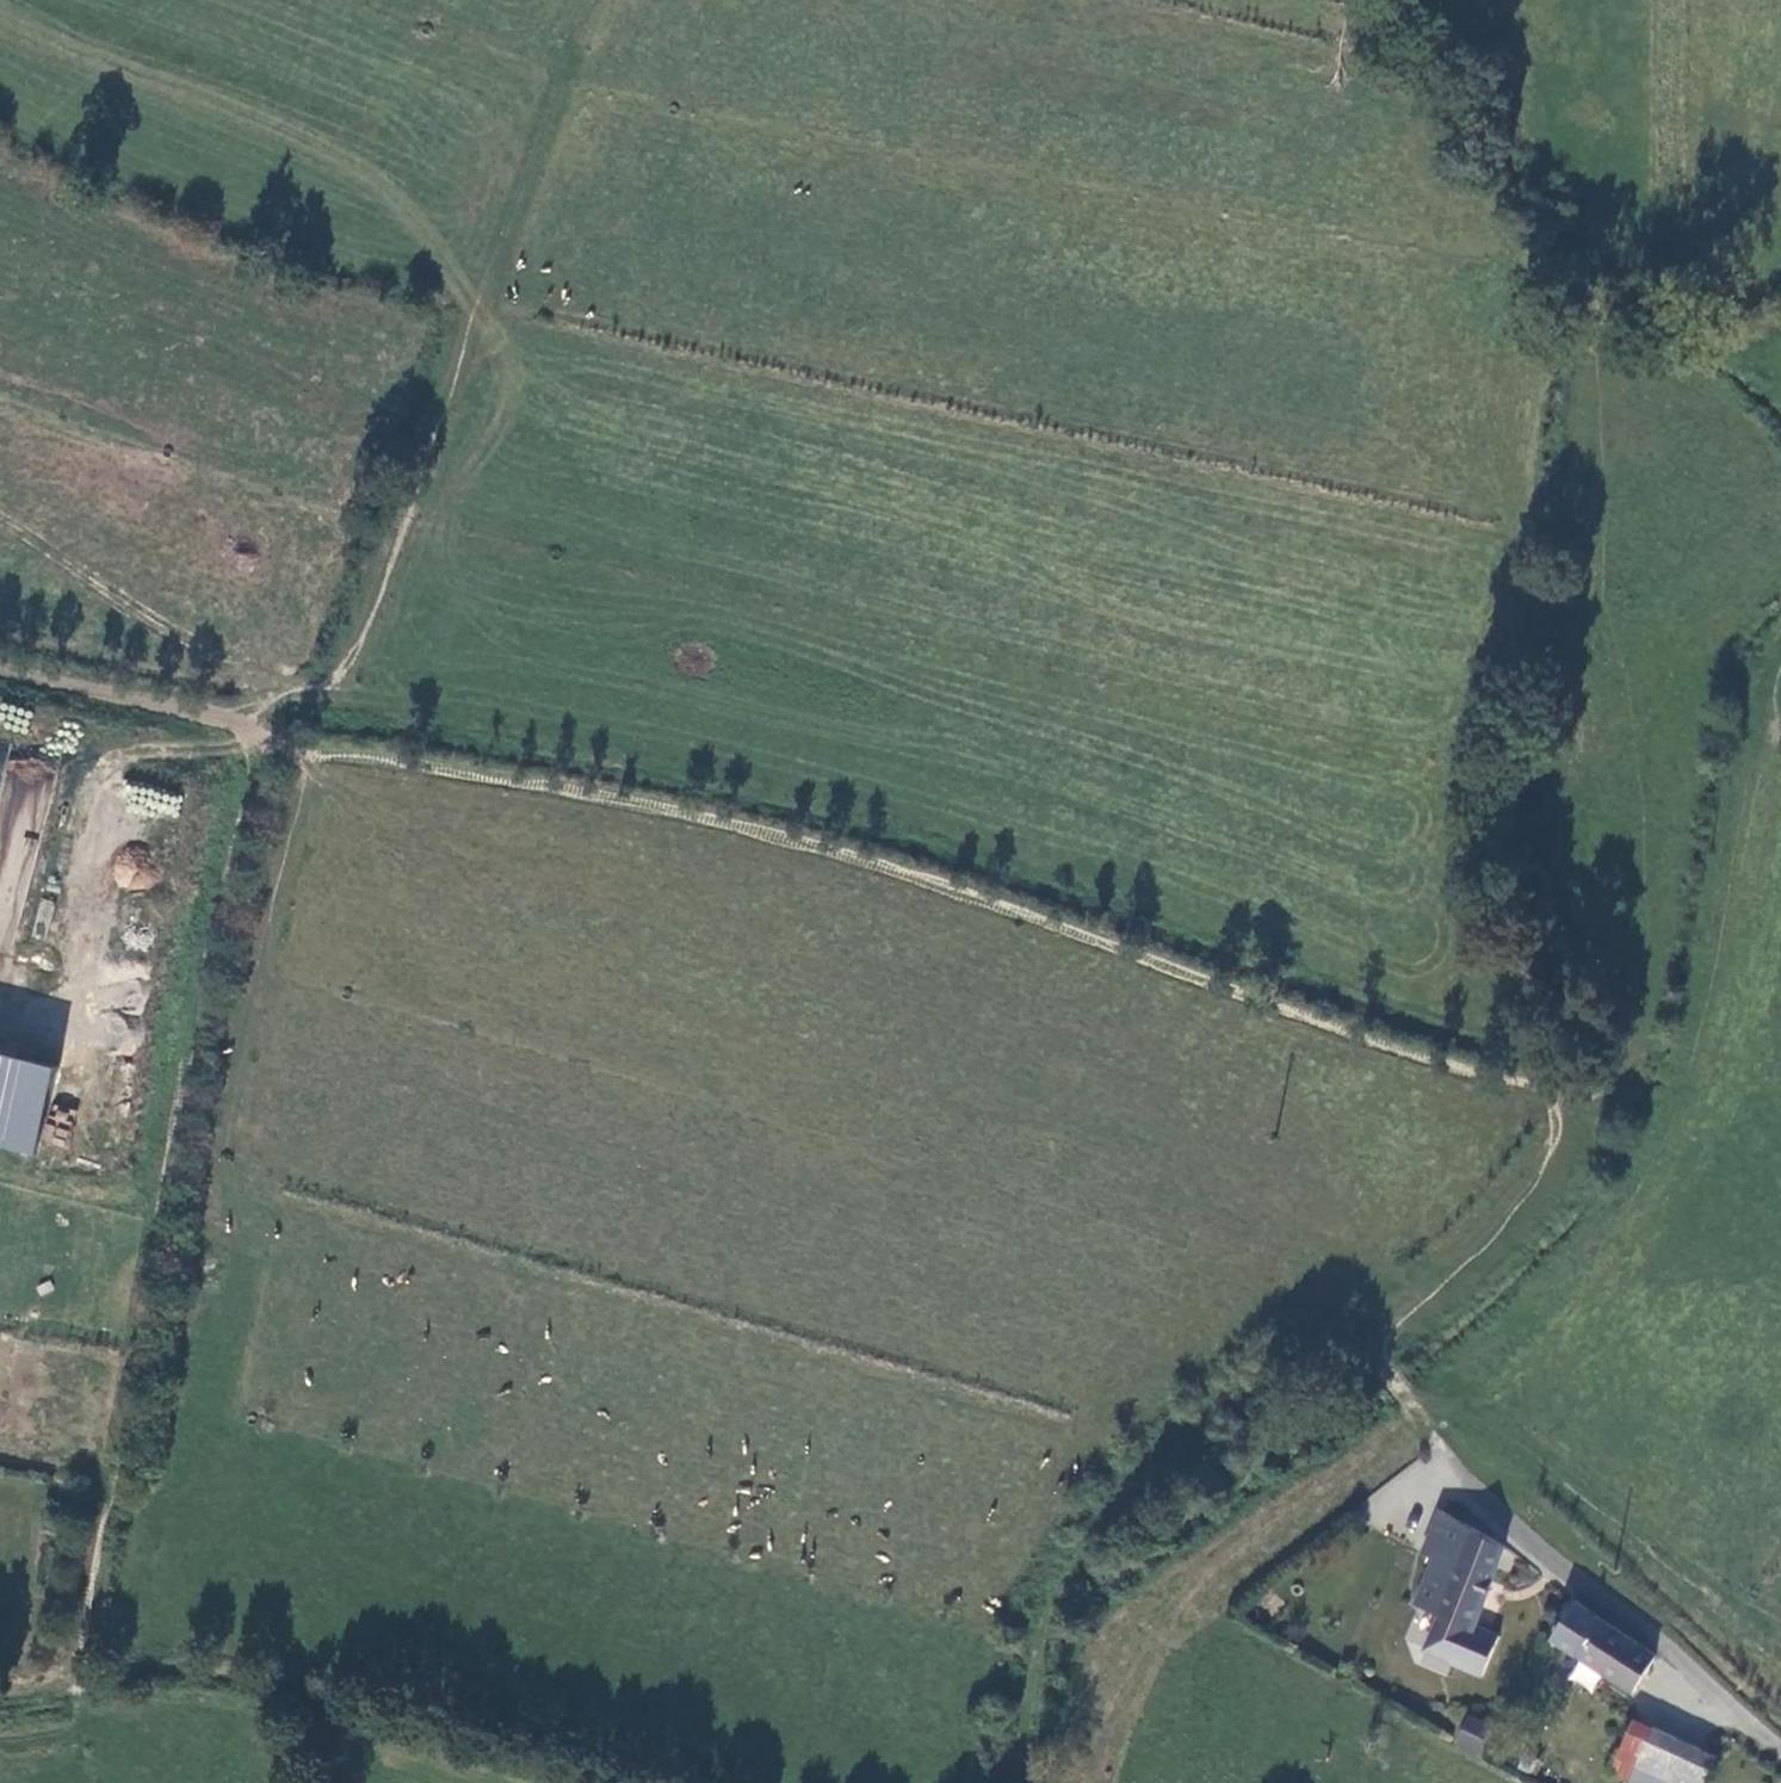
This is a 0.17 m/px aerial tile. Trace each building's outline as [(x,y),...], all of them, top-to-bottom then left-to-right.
[(30,857),(46,778),(5,770),(6,765),(0,764),(0,851),(30,857)] [(147,869),(116,868),(116,886),(146,887),(147,869)] [(0,1050),(0,1143),(40,1153),(63,1066),(0,1050)] [(1508,1545),(1454,1519),(1419,1603),(1474,1627),(1508,1545)] [(1637,1689),(1658,1652),(1620,1628),(1595,1611),(1574,1594),(1561,1612),(1567,1617),(1554,1640),(1637,1689)] [(1485,1712),(1482,1732),(1508,1733),(1514,1690),(1533,1693),(1540,1650),(1464,1637),(1457,1681),(1493,1687),(1489,1712),(1485,1712)] [(1711,1763),(1651,1741),(1629,1731),(1612,1773),(1637,1782),(1703,1782),(1711,1763)]
